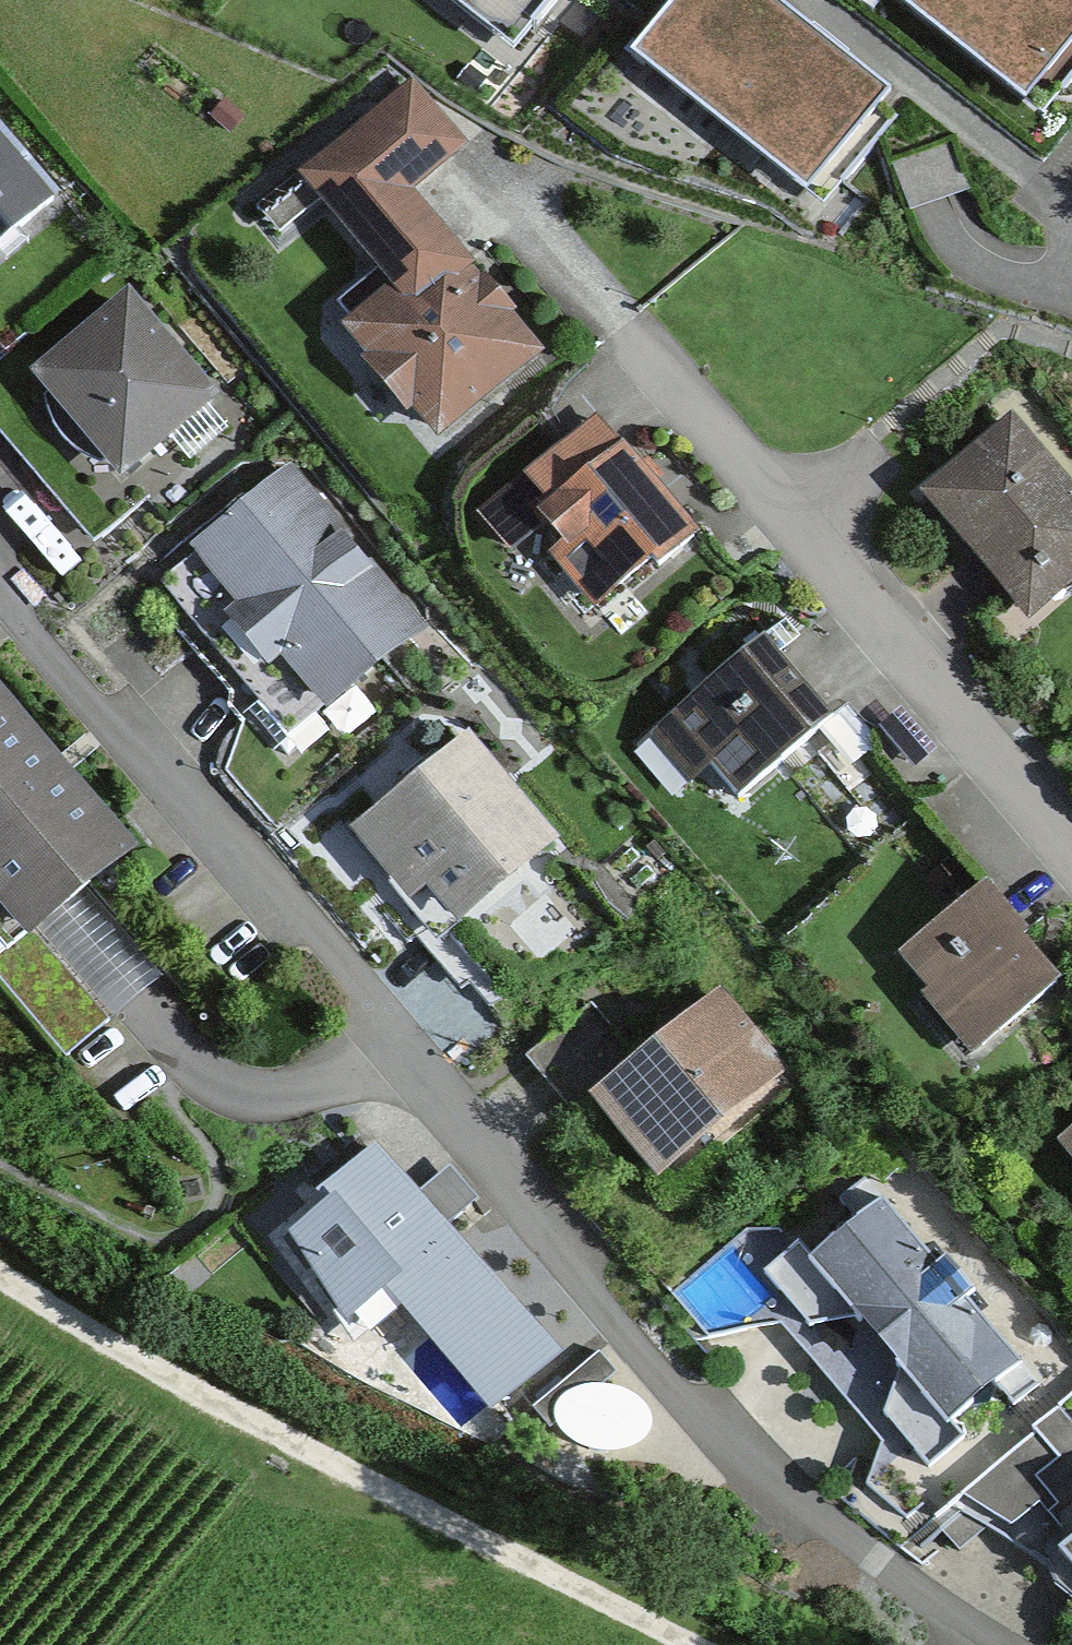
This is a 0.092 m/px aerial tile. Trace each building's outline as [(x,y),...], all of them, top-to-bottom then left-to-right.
[(476,21),(494,0),(452,0),(476,21)] [(753,0),(656,0),(604,62),(775,205),(867,95),(753,0)] [(989,114),(1071,12),(1071,0),(848,0),(989,114)] [(448,145),(401,89),(274,193),(364,302),(320,339),(404,441),(516,349),(388,194),(448,145)] [(61,202),(0,131),(0,254),(61,202)] [(896,159),(914,207),(967,188),(950,140),(896,159)] [(203,407),(119,302),(10,388),(95,493),(203,407)] [(910,500),(1012,621),(1071,571),(1071,500),(1006,420),(910,500)] [(680,547),(600,446),(479,541),(513,584),(550,555),(596,613),(680,547)] [(407,627),(283,470),(151,574),(276,731),(407,627)] [(766,639),(647,738),(690,789),(708,774),(736,808),(837,723),(766,639)] [(0,722),(0,935),(105,848),(0,722)] [(532,843),(453,744),(334,838),(414,938),(532,843)] [(977,909),(889,982),(965,1072),(1053,998),(977,909)] [(592,1004),(524,1060),(575,1122),(590,1110),(656,1190),(793,1078),(724,995),(641,1063),(592,1004)] [(1040,1160),(1071,1197),(1071,1132),(1040,1160)] [(363,1139),(240,1239),(309,1324),(352,1290),(451,1412),(532,1346),(363,1139)] [(877,1183),(754,1276),(910,1483),(1033,1391),(877,1183)] [(1046,1501),(1068,1531),(1027,1562),(1071,1621),(1071,1481),(1046,1501)]
